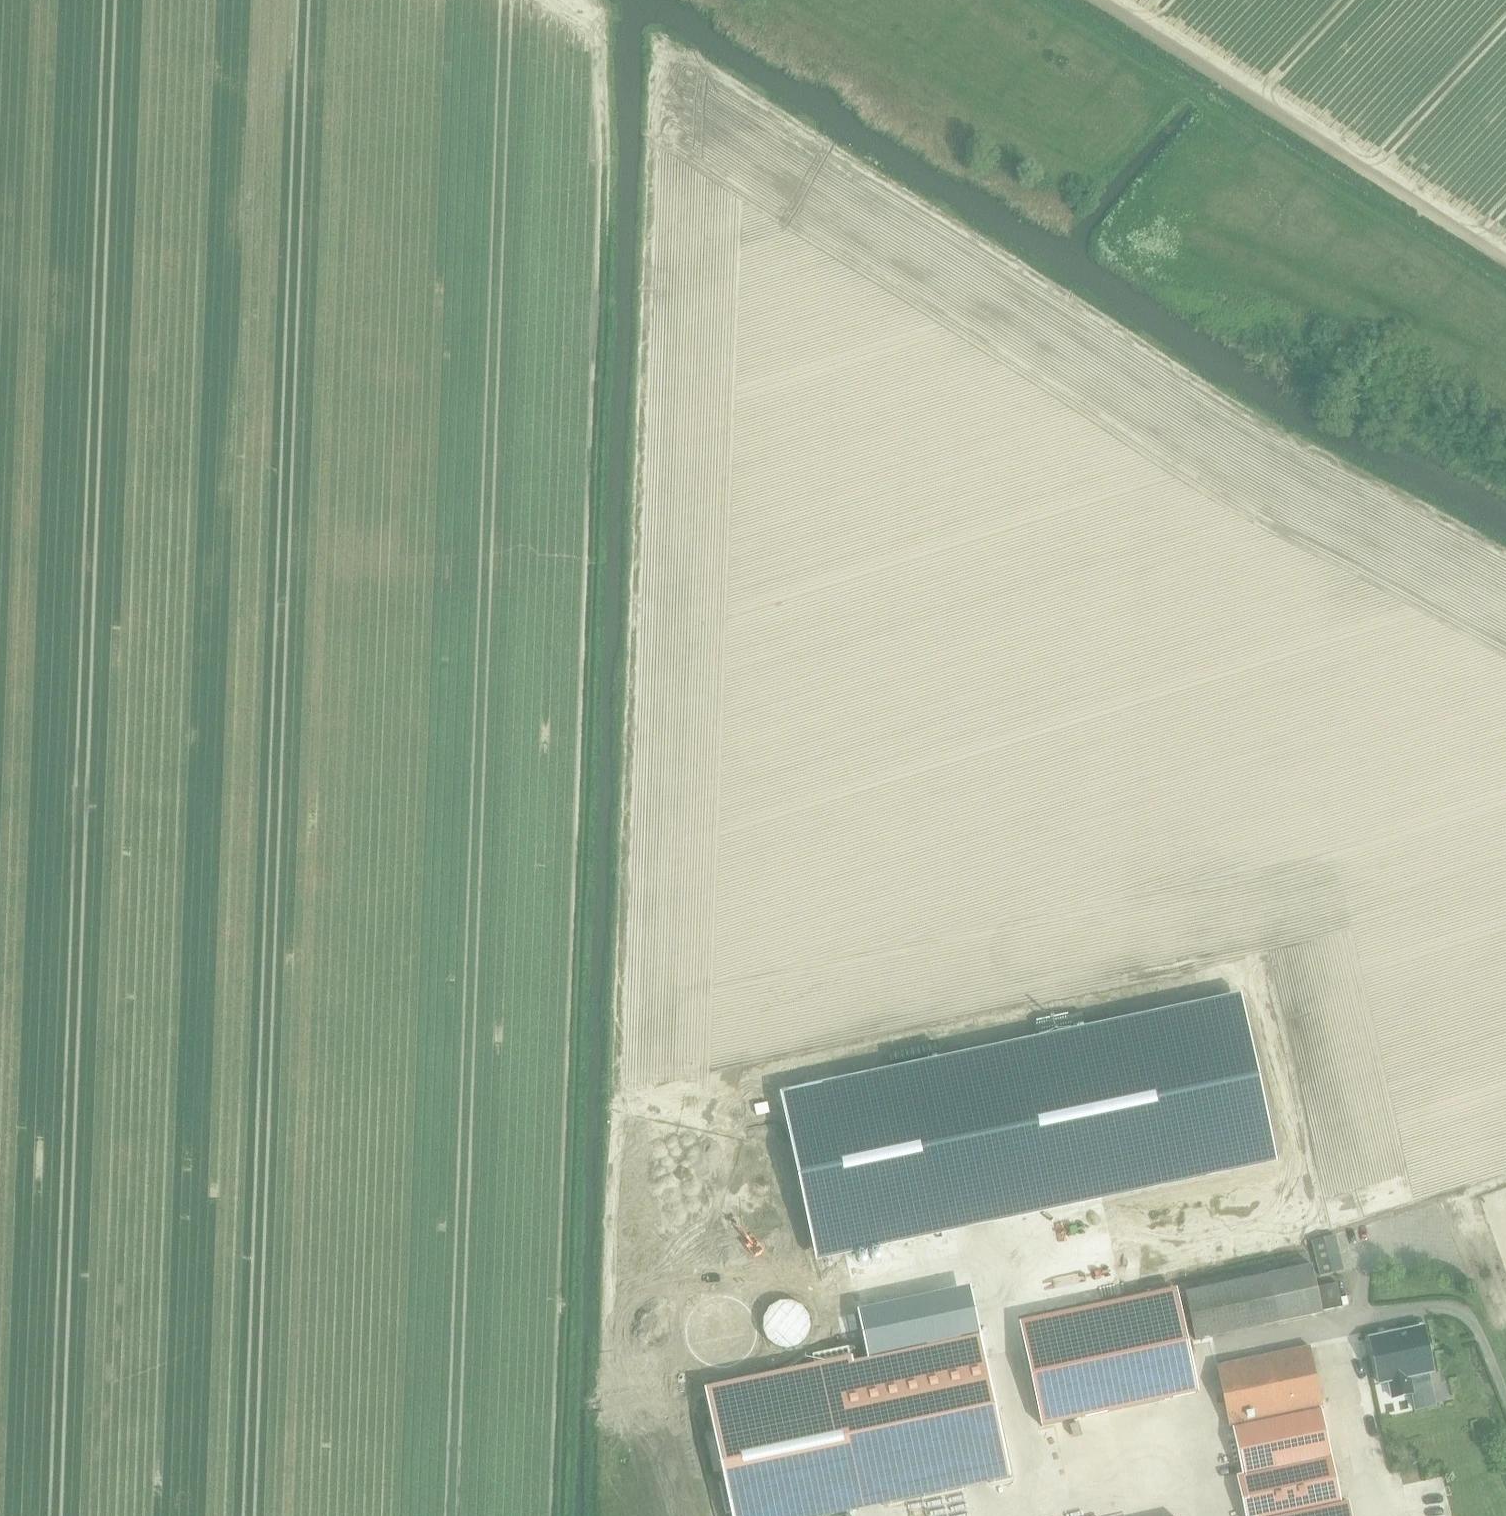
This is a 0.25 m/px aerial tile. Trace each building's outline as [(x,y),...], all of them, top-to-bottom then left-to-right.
[(787,1096),(820,1252),(1274,1156),(1240,1000),(787,1096)] [(1334,1236),(1312,1242),(1318,1270),(1341,1265),(1334,1236)] [(1195,1341),(1278,1322),(1323,1313),(1322,1312),(1317,1288),(1312,1265),(1268,1275),(1185,1293),(1195,1341)] [(1338,1284),(1317,1288),(1322,1312),(1343,1307),(1338,1284)] [(1175,1295),(1020,1327),(1040,1425),(1195,1393),(1175,1295)] [(1423,1327),(1370,1338),(1380,1384),(1388,1382),(1392,1398),(1413,1393),(1412,1386),(1430,1382),(1428,1374),(1432,1373),(1423,1327)] [(731,1515),(827,1515),(1011,1476),(980,1334),(705,1393),(731,1515)] [(1350,1505),(1342,1506),(1341,1503),(1331,1455),(1330,1455),(1321,1409),(1323,1408),(1310,1347),(1216,1367),(1229,1428),(1232,1428),(1242,1475),(1236,1476),(1245,1515),(1352,1515),(1350,1505)]
